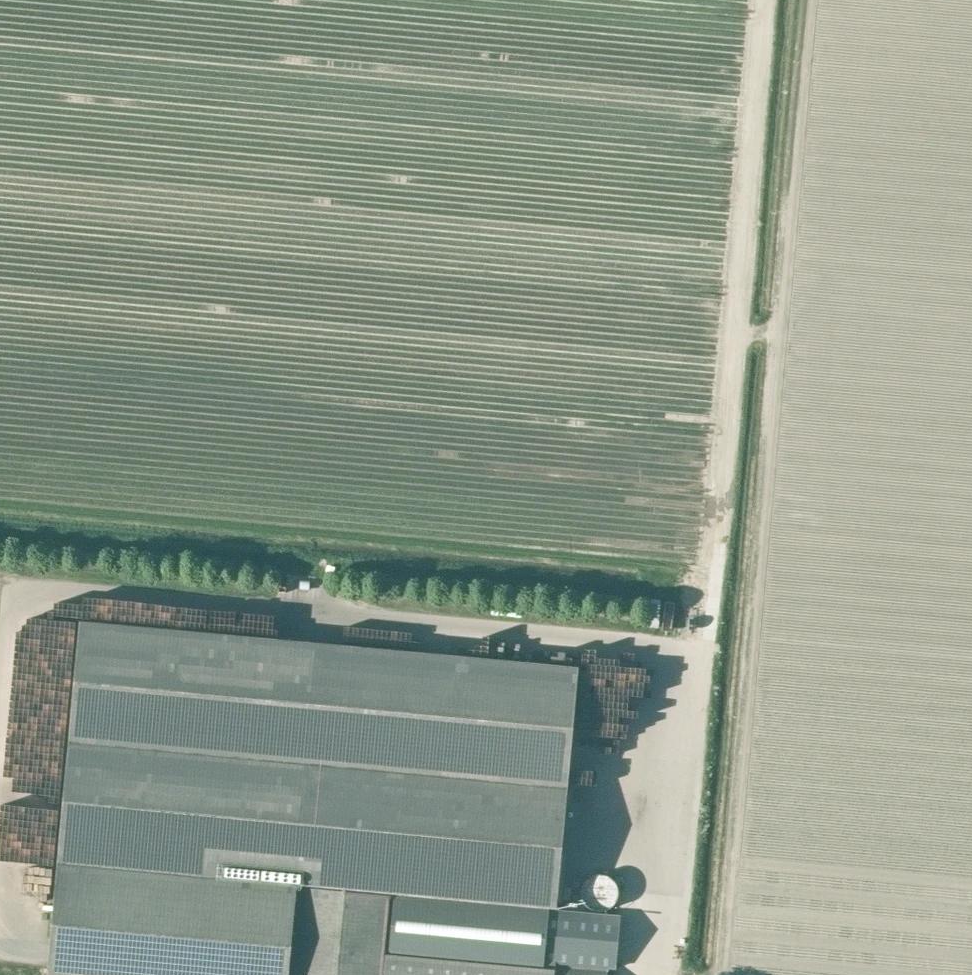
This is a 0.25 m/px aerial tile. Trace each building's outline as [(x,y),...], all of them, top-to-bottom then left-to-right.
[(17,587),(18,575),(2,573),(1,585),(17,587)] [(282,578),(282,588),(303,589),(304,579),(282,578)] [(157,627),(82,620),(48,974),(608,974),(608,969),(618,969),(622,916),(550,909),(551,907),(558,908),(578,667),(157,627)] [(580,861),(580,870),(562,872),(565,900),(607,896),(603,859),(580,861)]
